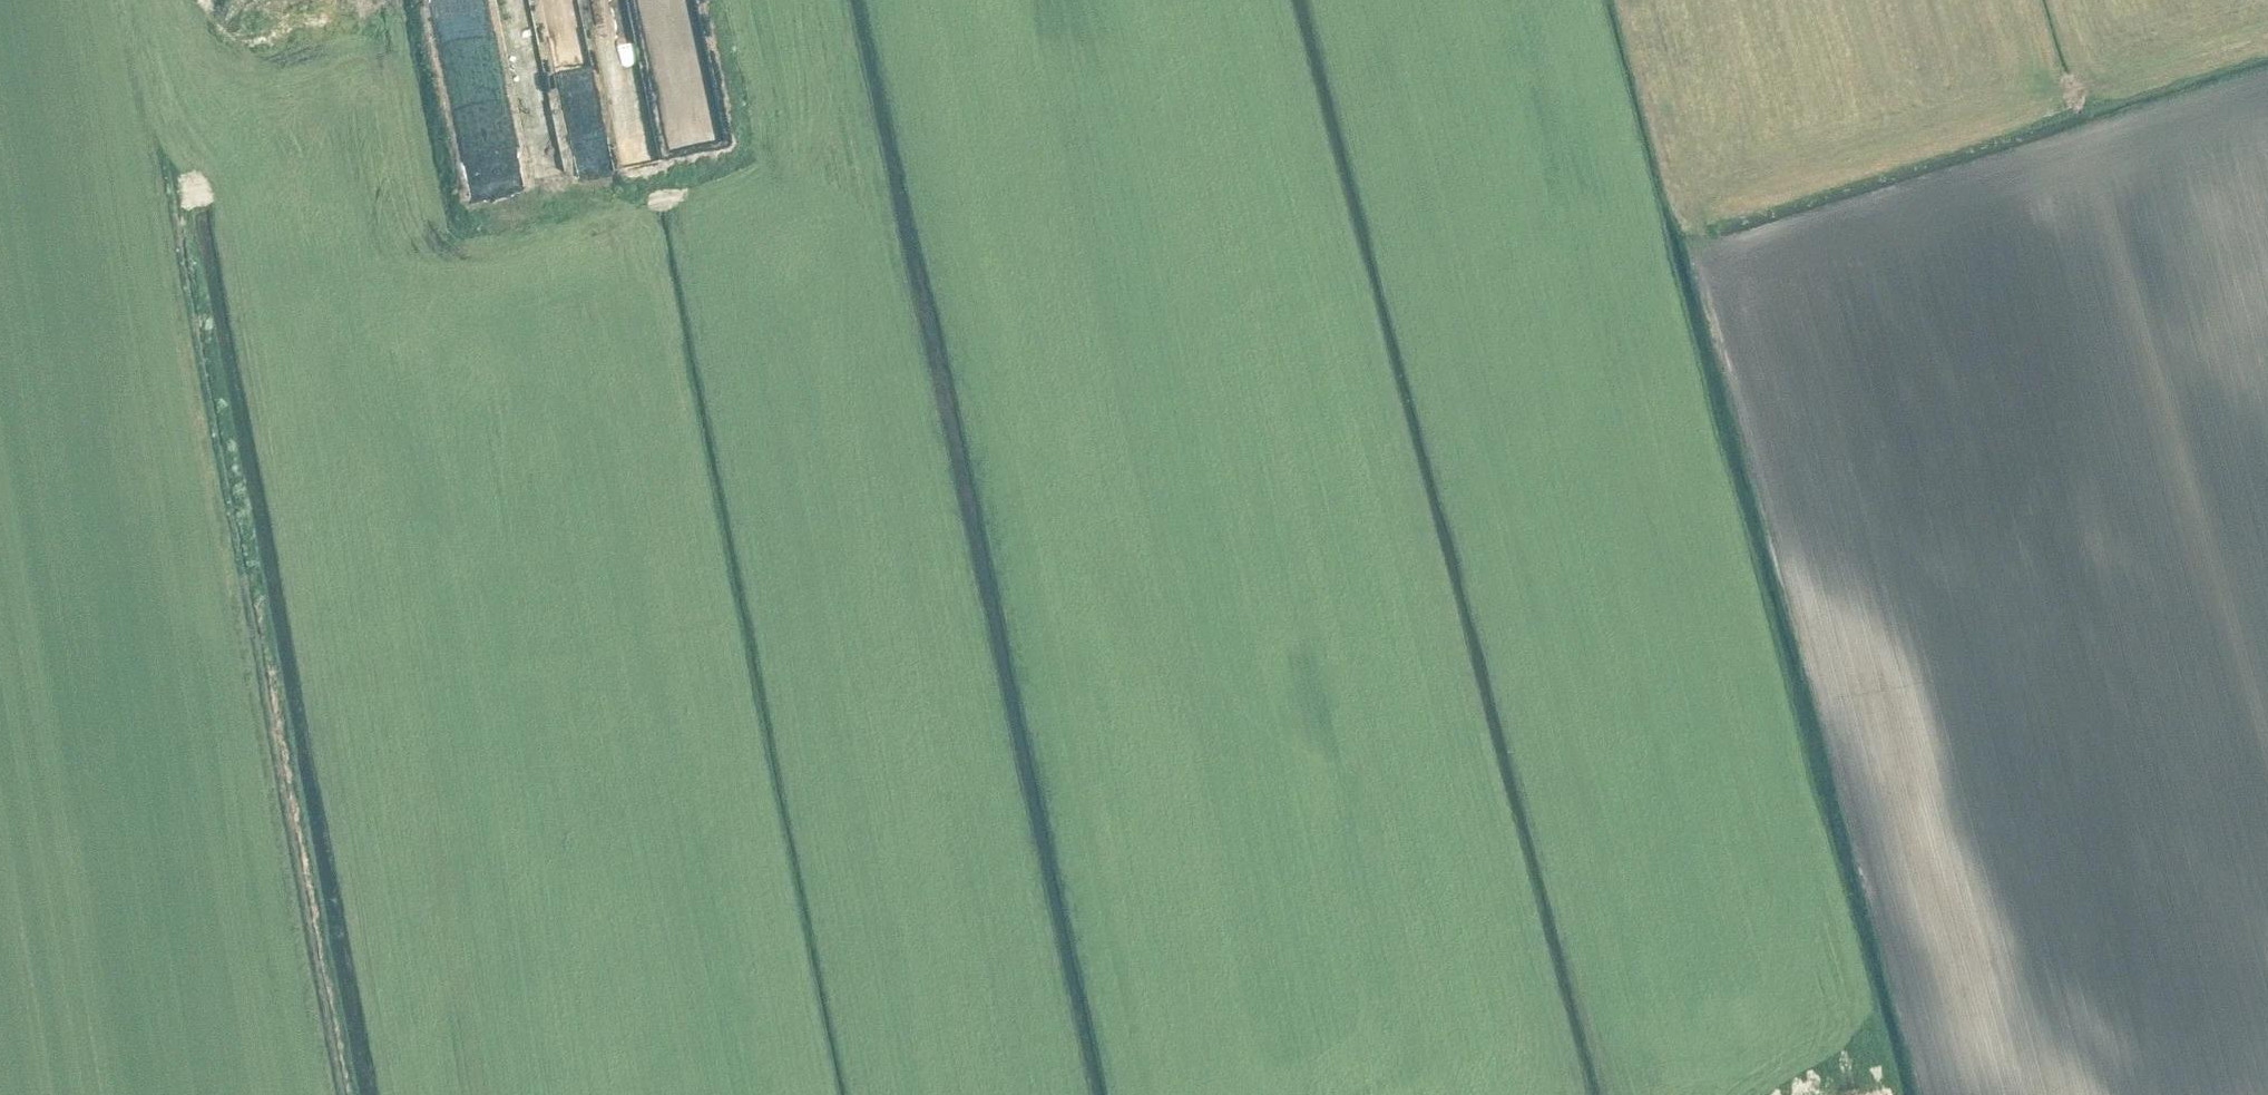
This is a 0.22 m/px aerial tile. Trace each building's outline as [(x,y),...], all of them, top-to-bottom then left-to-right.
[(580,0),(543,0),(552,46),(587,39),(580,0)]
